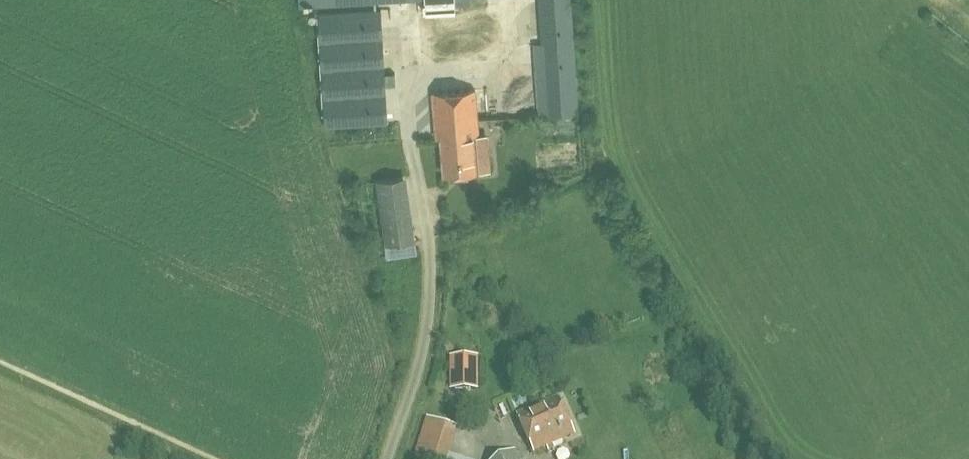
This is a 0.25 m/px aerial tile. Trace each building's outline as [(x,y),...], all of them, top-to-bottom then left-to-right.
[(580,114),(574,33),(572,0),(538,0),(541,43),(534,43),(539,116),(580,114)] [(325,127),(388,123),(381,8),(319,11),(325,127)] [(479,134),(476,90),(433,93),(436,138),(442,138),(444,173),(492,169),(489,133),(479,134)] [(385,245),(416,240),(407,175),(376,180),(385,245)] [(452,389),(476,388),(476,356),(451,357),(452,389)] [(534,453),(575,435),(558,398),(518,415),(534,453)] [(457,428),(457,427),(427,417),(413,458),(447,458),(457,428)] [(515,449),(499,458),(521,458),(515,449)]
